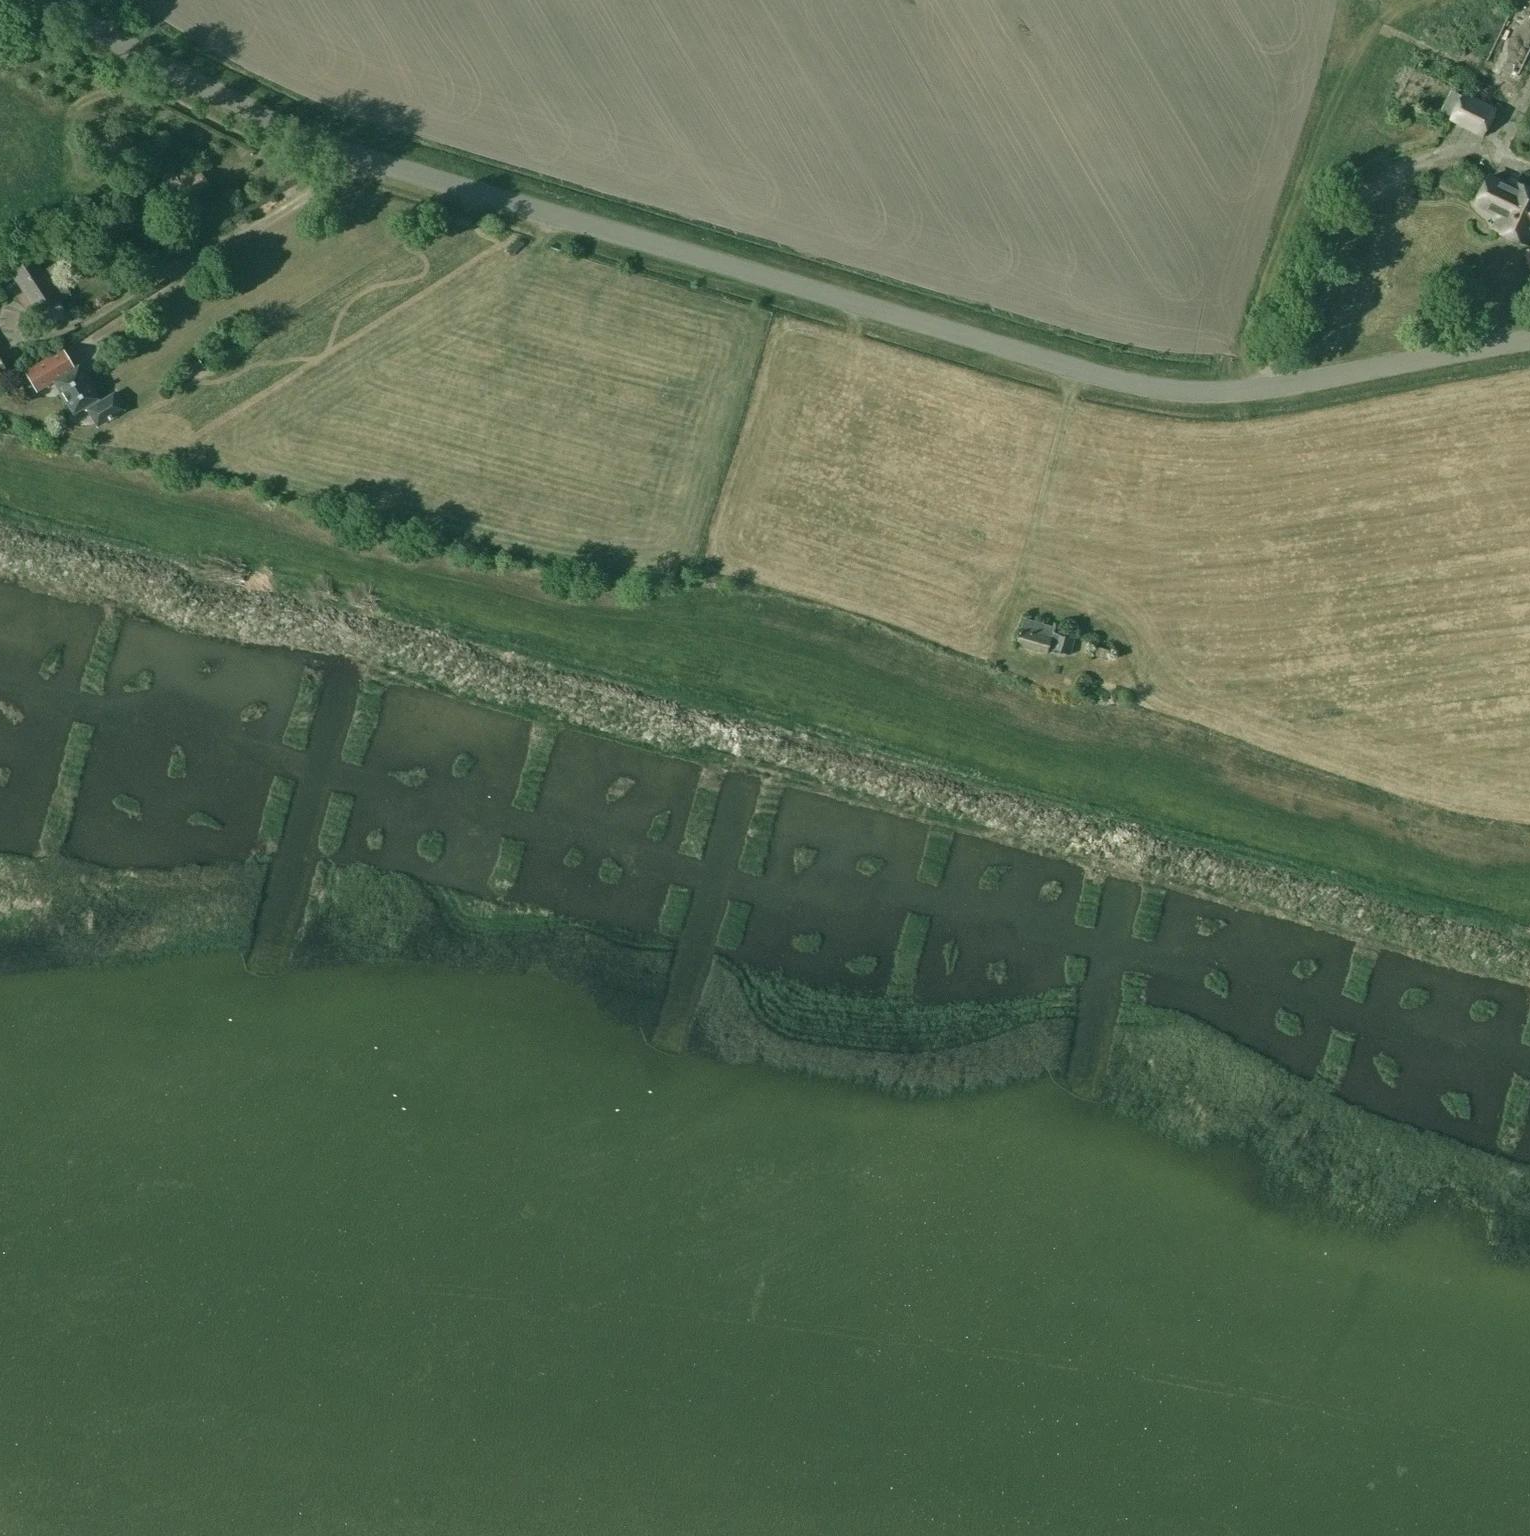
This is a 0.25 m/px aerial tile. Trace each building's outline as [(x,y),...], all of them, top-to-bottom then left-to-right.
[(1452,118),(1483,134),(1496,109),(1465,93),(1463,95),(1453,116),(1452,118)] [(193,165),(172,177),(170,174),(162,179),(163,181),(144,192),(151,203),(178,186),(184,197),(205,184),(193,165)] [(1502,215),(1496,229),(1528,244),(1529,241),(1529,189),(1517,183),(1515,189),(1489,177),(1477,203),(1502,215)] [(52,264),(40,272),(31,258),(9,272),(36,312),(69,291),(52,264)] [(23,370),(36,391),(52,381),(74,368),(74,367),(62,347),(23,370)] [(99,400),(78,364),(74,367),(74,368),(52,381),(72,414),(84,407),(96,427),(125,410),(114,391),(99,400)] [(1056,628),(1025,619),(1018,644),(1049,653),(1056,628)]
